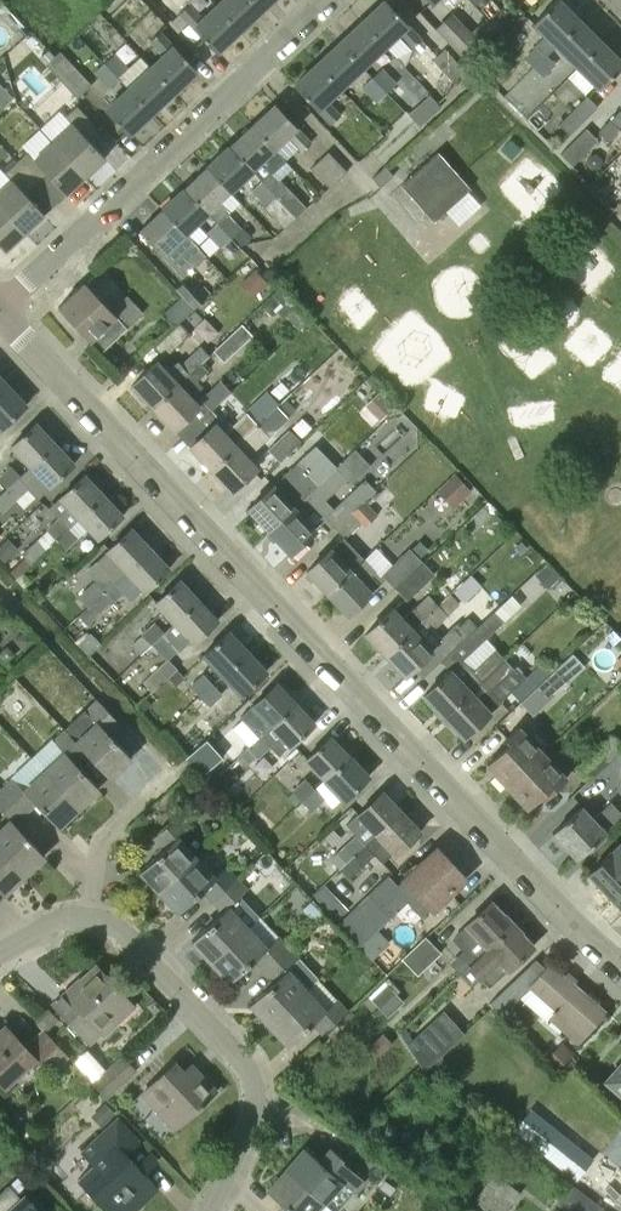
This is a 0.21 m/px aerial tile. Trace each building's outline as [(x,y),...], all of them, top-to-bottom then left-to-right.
[(215,6),(239,31),(261,10),(251,0),(221,0),(215,6)] [(261,10),(272,0),(251,0),(261,10)] [(385,0),(364,20),(388,46),(399,35),(412,49),(416,45),(422,40),(385,0)] [(523,57),(533,68),(545,56),(546,54),(556,45),(579,21),(558,0),(556,0),(534,23),(545,34),(534,45),(535,46),(523,57)] [(189,4),(179,13),(216,52),(239,31),(215,6),(214,6),(202,18),(189,4)] [(0,16),(0,30),(16,22),(11,11),(0,16)] [(453,15),(437,30),(468,61),(483,46),(470,32),(453,15)] [(364,20),(340,42),(364,68),(367,65),(374,59),(388,46),(364,20)] [(579,21),(556,45),(557,45),(578,67),(602,43),(579,21)] [(162,55),(149,67),(173,93),(197,70),(160,32),(150,42),(162,55)] [(340,42),(317,65),(340,90),(343,88),(363,69),(364,68),(340,42)] [(578,67),(600,88),(620,67),(620,62),(602,43),(578,67)] [(444,48),(432,60),(453,82),(465,71),(444,48)] [(48,50),(39,58),(46,65),(55,57),(48,50)] [(55,57),(46,65),(65,87),(77,99),(91,86),(60,52),(55,57)] [(114,54),(104,64),(118,79),(128,69),(114,54)] [(545,56),(533,68),(542,76),(555,63),(546,54),(545,56)] [(128,69),(118,79),(127,88),(151,114),(173,93),(149,67),(140,58),(128,69)] [(104,64),(95,72),(109,87),(118,79),(104,64)] [(317,65),(294,85),(331,125),(341,116),(339,114),(328,102),(340,90),(317,65)] [(376,75),(372,78),(386,93),(390,89),(393,86),(396,83),(383,69),(376,75)] [(371,79),(361,88),(375,103),(386,93),(372,78),(371,79)] [(127,88),(105,109),(128,134),(151,114),(127,88)] [(3,108),(13,98),(6,90),(0,95),(0,105),(3,108)] [(430,95),(409,113),(420,126),(441,108),(430,95)] [(587,96),(558,124),(569,135),(598,107),(587,96)] [(275,104),(252,125),(276,150),(287,140),(297,150),(300,153),(311,143),(275,104)] [(72,124),(53,142),(85,176),(105,158),(91,143),(86,138),(96,129),(100,134),(102,133),(77,106),(65,116),(72,124)] [(598,132),(608,141),(620,128),(620,109),(619,111),(609,121),(598,132)] [(252,125),(230,146),(254,171),(262,180),(294,214),(297,217),(306,209),(303,206),(279,180),(273,173),(286,161),(285,160),(276,150),(252,125)] [(586,128),(560,154),(561,154),(572,165),(597,139),(596,138),(586,128)] [(510,139),(501,149),(512,159),(521,149),(510,139)] [(27,152),(15,163),(36,185),(46,175),(65,195),(85,176),(53,142),(34,160),(27,152)] [(230,146),(208,167),(231,192),(254,171),(230,146)] [(327,153),(310,169),(329,189),(346,172),(327,152),(327,153)] [(419,169),(401,185),(424,211),(423,218),(430,218),(433,222),(436,219),(445,219),(445,211),(468,191),(470,189),(459,176),(438,152),(419,169)] [(0,191),(0,207),(25,233),(44,215),(25,195),(36,185),(15,163),(4,173),(11,181),(0,191)] [(208,167),(184,189),(208,214),(217,224),(230,238),(240,229),(227,215),(218,205),(231,192),(208,167)] [(385,167),(371,178),(372,179),(380,188),(393,176),(387,169),(385,167)] [(262,180),(251,190),(266,207),(264,209),(283,230),(296,218),(297,217),(294,214),(262,180)] [(184,189),(161,210),(185,236),(208,214),(184,189)] [(5,252),(25,233),(0,207),(0,246),(5,252)] [(161,210),(139,231),(183,277),(204,257),(185,236),(161,210)] [(217,224),(208,232),(221,247),(230,238),(217,224)] [(243,228),(234,236),(242,244),(251,236),(243,228)] [(568,266),(589,289),(615,266),(594,243),(568,266)] [(253,269),(244,278),(256,291),(266,283),(253,269)] [(187,278),(175,289),(182,296),(194,310),(206,298),(205,297),(198,290),(187,278)] [(84,282),(57,307),(100,353),(143,313),(127,296),(117,305),(111,311),(84,282)] [(115,282),(104,292),(110,300),(112,299),(117,305),(127,296),(115,282)] [(204,285),(198,290),(205,297),(210,292),(204,285)] [(278,288),(271,294),(282,305),(276,311),(282,317),(285,315),(296,328),(306,318),(278,288)] [(182,296),(161,315),(173,328),(179,324),(194,310),(182,296)] [(242,323),(214,350),(224,361),(253,334),(242,323)] [(173,328),(155,346),(166,357),(189,335),(179,324),(173,328)] [(158,360),(130,387),(151,410),(199,364),(208,355),(201,347),(181,365),(177,361),(167,370),(158,360)] [(199,364),(151,410),(172,432),(174,430),(200,405),(198,403),(193,397),(202,388),(196,382),(206,372),(199,364)] [(221,381),(202,399),(212,411),(232,392),(221,381)] [(281,381),(270,391),(278,399),(288,390),(281,381)] [(25,406),(6,386),(0,391),(0,430),(25,406)] [(190,447),(188,449),(210,471),(278,406),(279,405),(267,391),(245,412),(225,431),(216,422),(190,447)] [(377,392),(363,405),(378,421),(392,407),(377,392)] [(278,406),(210,471),(230,493),(258,466),(249,457),(290,418),(288,417),(278,406)] [(35,424),(10,448),(29,469),(54,445),(35,424)] [(289,431),(268,450),(280,462),(300,443),(289,431)] [(0,495),(0,510),(2,512),(28,488),(38,498),(47,489),(48,489),(74,465),(54,445),(29,469),(20,476),(7,488),(0,495)] [(274,483),(246,510),(268,533),(335,469),(336,468),(314,446),(297,463),(275,483),(274,483)] [(0,477),(0,481),(7,488),(20,476),(11,467),(0,477)] [(335,469),(268,533),(289,556),(318,529),(315,526),(324,517),(335,528),(352,512),(364,501),(375,491),(364,480),(331,511),(323,503),(346,480),(335,469)] [(454,474),(438,489),(454,507),(470,491),(454,474)] [(27,550),(23,554),(26,557),(32,564),(36,560),(57,540),(69,529),(78,521),(77,520),(103,496),(83,476),(49,508),(58,518),(45,531),(46,532),(27,550)] [(103,496),(77,520),(78,521),(87,530),(97,541),(122,517),(103,496)] [(352,512),(335,528),(343,537),(345,539),(362,522),(366,526),(377,516),(364,501),(352,512)] [(69,529),(57,540),(66,550),(78,539),(69,529)] [(105,554),(95,563),(113,583),(149,549),(130,529),(105,553),(105,554)] [(343,537),(305,572),(326,595),(364,559),(345,539),(343,537)] [(0,545),(0,556),(5,562),(18,550),(7,538),(0,545)] [(364,559),(326,595),(347,617),(373,592),(385,581),(386,580),(394,588),(422,562),(419,558),(411,550),(409,548),(392,564),(380,576),(364,559)] [(113,583),(103,592),(113,603),(123,593),(129,600),(139,590),(143,594),(169,570),(149,549),(113,583)] [(422,562),(394,588),(406,601),(434,575),(422,562)] [(546,565),(536,575),(547,587),(557,578),(546,565)] [(453,591),(463,602),(481,586),(471,575),(453,591)] [(179,581),(153,605),(171,624),(197,600),(179,581)] [(94,583),(78,598),(87,608),(91,603),(103,592),(94,583)] [(103,592),(91,603),(101,614),(113,603),(103,592)] [(392,607),(364,634),(384,656),(438,605),(429,596),(427,594),(402,618),(392,607)] [(163,632),(151,643),(161,653),(171,643),(178,651),(180,652),(189,643),(191,646),(217,622),(197,600),(171,624),(163,632)] [(438,605),(384,656),(405,678),(413,671),(434,651),(442,660),(467,637),(458,626),(456,624),(441,638),(435,631),(434,630),(448,616),(447,615),(438,605)] [(451,669),(422,696),(443,718),(505,659),(496,649),(487,657),(473,671),(462,660),(486,638),(503,623),(494,613),(483,622),(478,627),(467,637),(442,660),(451,669)] [(155,623),(131,646),(139,654),(151,643),(163,632),(155,623)] [(25,629),(15,639),(26,651),(37,642),(25,629)] [(227,632),(202,656),(221,677),(247,653),(227,632)] [(90,633),(77,646),(88,657),(101,645),(90,633)] [(247,653),(221,677),(241,698),(266,674),(247,653)] [(505,659),(443,718),(462,738),(502,702),(500,700),(492,691),(506,677),(515,669),(505,659)] [(155,671),(143,682),(152,693),(177,670),(168,660),(167,660),(158,668),(155,671)] [(524,679),(510,691),(520,702),(541,682),(550,675),(544,668),(540,664),(524,679)] [(550,675),(541,682),(553,695),(571,679),(564,671),(559,666),(550,675)] [(203,676),(191,687),(199,697),(212,685),(203,676)] [(541,682),(520,702),(532,715),(553,695),(541,682)] [(250,708),(241,717),(242,718),(260,737),(294,704),(276,684),(250,708)] [(212,685),(199,697),(209,707),(221,695),(212,685)] [(96,721),(74,741),(88,756),(109,779),(131,759),(109,735),(120,725),(96,700),(85,710),(96,721)] [(250,746),(248,748),(249,749),(256,757),(258,759),(264,753),(270,748),(277,755),(279,757),(288,749),(314,725),(294,704),(260,737),(250,746)] [(509,742),(486,764),(507,786),(542,753),(518,727),(506,739),(509,742)] [(63,751),(43,770),(78,808),(98,789),(77,766),(88,756),(74,741),(64,730),(53,740),(63,751)] [(329,737),(305,760),(324,781),(349,758),(329,737)] [(206,741),(185,759),(194,769),(201,777),(213,767),(222,758),(206,741)] [(542,753),(507,786),(528,808),(541,796),(545,799),(567,779),(542,753)] [(218,786),(245,799),(258,770),(231,757),(218,786)] [(316,789),(302,801),(311,809),(309,811),(311,812),(325,799),(333,808),(342,800),(343,801),(368,778),(349,758),(324,781),(316,789)] [(213,767),(201,777),(209,785),(220,775),(213,767)] [(6,783),(1,789),(25,815),(36,805),(58,827),(78,808),(43,770),(22,789),(12,778),(6,783)] [(304,781),(293,791),(294,792),(302,800),(316,789),(306,779),(304,781)] [(0,827),(0,851),(23,876),(44,857),(14,825),(25,815),(1,789),(0,789),(0,810),(9,819),(0,827)] [(294,792),(289,797),(297,805),(302,800),(294,792)] [(355,836),(330,860),(339,869),(400,812),(381,792),(356,816),(359,820),(349,830),(355,836)] [(552,834),(575,860),(620,817),(620,811),(611,800),(593,816),(583,805),(552,834)] [(400,812),(339,869),(349,880),(374,856),(382,864),(392,855),(394,857),(420,833),(400,812)] [(164,850),(140,872),(159,892),(197,857),(178,837),(190,826),(187,824),(181,817),(179,815),(153,839),(164,850)] [(589,874),(613,900),(620,893),(620,844),(589,874)] [(3,895),(23,876),(0,851),(0,892),(3,895)] [(361,903),(338,924),(358,946),(376,929),(407,900),(423,917),(430,911),(463,879),(461,877),(464,874),(454,863),(451,866),(437,851),(403,882),(397,887),(387,877),(361,903)] [(197,857),(159,892),(179,913),(201,892),(211,903),(238,878),(228,867),(216,877),(197,857)] [(221,914),(192,941),(211,962),(248,927),(247,926),(229,906),(242,895),(248,889),(238,878),(211,903),(221,914)] [(325,885),(314,895),(325,907),(336,897),(325,885)] [(311,901),(302,909),(314,922),(323,914),(311,901)] [(462,952),(450,964),(460,974),(469,966),(514,923),(505,914),(504,915),(492,902),(452,940),(462,952)] [(514,923),(469,966),(480,979),(489,988),(506,972),(533,947),(520,933),(522,931),(514,923)] [(248,927),(211,962),(230,983),(253,962),(262,972),(289,947),(279,937),(268,948),(248,927)] [(425,937),(401,960),(418,976),(440,954),(425,937)] [(273,983),(250,1004),(270,1025),(307,990),(318,979),(289,947),(262,972),(273,983)] [(502,991),(491,1002),(501,1014),(513,1003),(521,996),(529,988),(555,1011),(547,1019),(576,1044),(604,1011),(573,984),(564,976),(551,964),(545,970),(535,960),(502,991)] [(70,987),(52,1004),(87,1041),(98,1030),(102,1035),(116,1022),(112,1017),(129,1002),(95,966),(71,988),(70,987)] [(387,985),(372,999),(388,1016),(403,1002),(387,985)] [(307,990),(270,1025),(288,1045),(312,1023),(322,1034),(348,1011),(337,1000),(326,1010),(307,990)] [(412,1041),(407,1045),(425,1071),(458,1040),(437,1018),(412,1041)] [(6,1090),(38,1060),(42,1056),(46,1053),(52,1060),(59,1067),(70,1057),(45,1032),(42,1029),(25,1045),(6,1025),(0,1031),(0,1083),(6,1090)] [(563,1042),(545,1059),(556,1071),(557,1070),(569,1059),(574,1054),(563,1042)] [(93,1080),(92,1082),(107,1099),(138,1071),(122,1054),(107,1068),(93,1080)] [(569,1059),(557,1070),(567,1081),(580,1069),(569,1059)] [(604,1082),(620,1097),(620,1063),(604,1082)] [(174,1064),(142,1094),(159,1111),(164,1107),(180,1124),(198,1108),(199,1110),(216,1094),(196,1072),(188,1080),(181,1072),(174,1064)] [(463,1100),(455,1111),(474,1125),(482,1115),(463,1100)] [(105,1102),(94,1112),(104,1122),(114,1113),(105,1102)] [(531,1110),(514,1132),(575,1181),(593,1159),(531,1110)] [(76,1180),(105,1210),(122,1210),(153,1183),(144,1174),(135,1164),(126,1155),(141,1141),(117,1116),(79,1152),(91,1165),(76,1180)] [(286,1170),(325,1204),(333,1210),(339,1210),(355,1193),(365,1182),(362,1179),(353,1172),(341,1161),(342,1159),(326,1145),(325,1147),(321,1152),(325,1156),(320,1162),(315,1158),(305,1149),(286,1170)] [(268,1191),(290,1210),(319,1210),(325,1204),(286,1170),(268,1191)] [(474,1203),(485,1210),(508,1210),(520,1193),(494,1175),(474,1203)] [(16,1177),(8,1185),(16,1194),(25,1185),(16,1177)] [(385,1181),(380,1188),(390,1195),(395,1188),(385,1181)] [(24,1195),(20,1198),(16,1194),(8,1185),(0,1192),(0,1210),(39,1210),(24,1195)] [(557,1203),(567,1210),(600,1210),(601,1210),(602,1209),(570,1185),(557,1203)]
